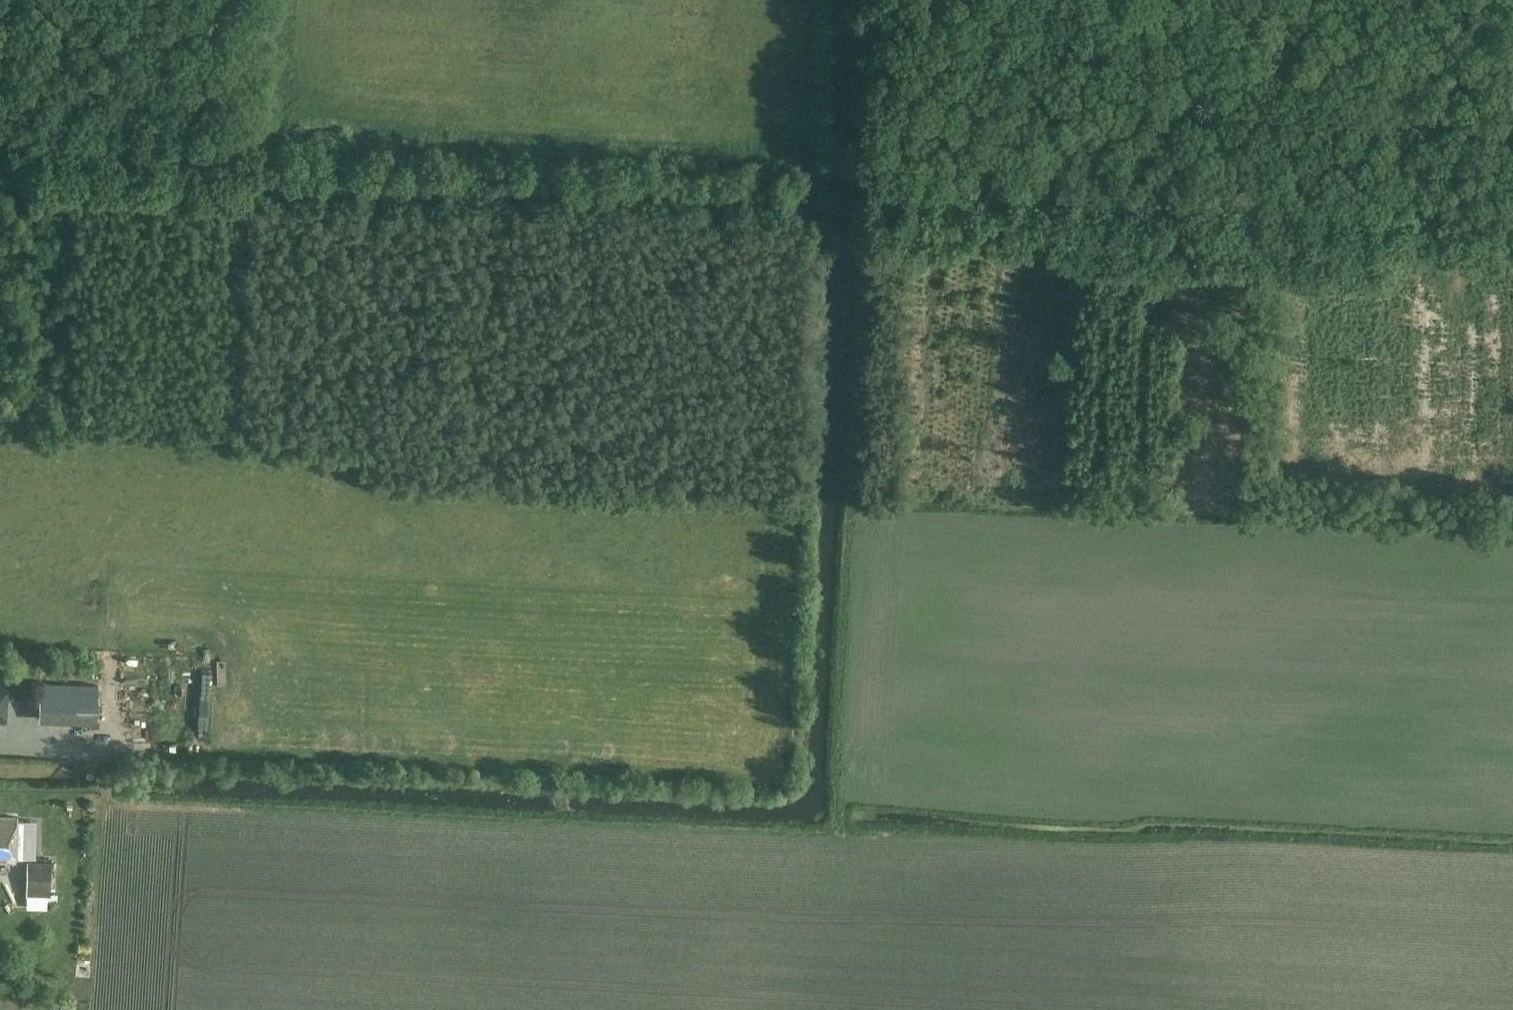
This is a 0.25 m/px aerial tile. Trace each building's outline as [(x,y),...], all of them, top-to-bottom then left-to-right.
[(41,684),(40,697),(40,722),(97,724),(98,686),(41,684)] [(21,711),(21,741),(30,741),(30,711),(21,711)] [(16,861),(26,861),(27,818),(17,818),(17,817),(0,817),(0,863),(16,863),(16,861)] [(52,862),(27,862),(26,896),(52,896),(52,862)]
